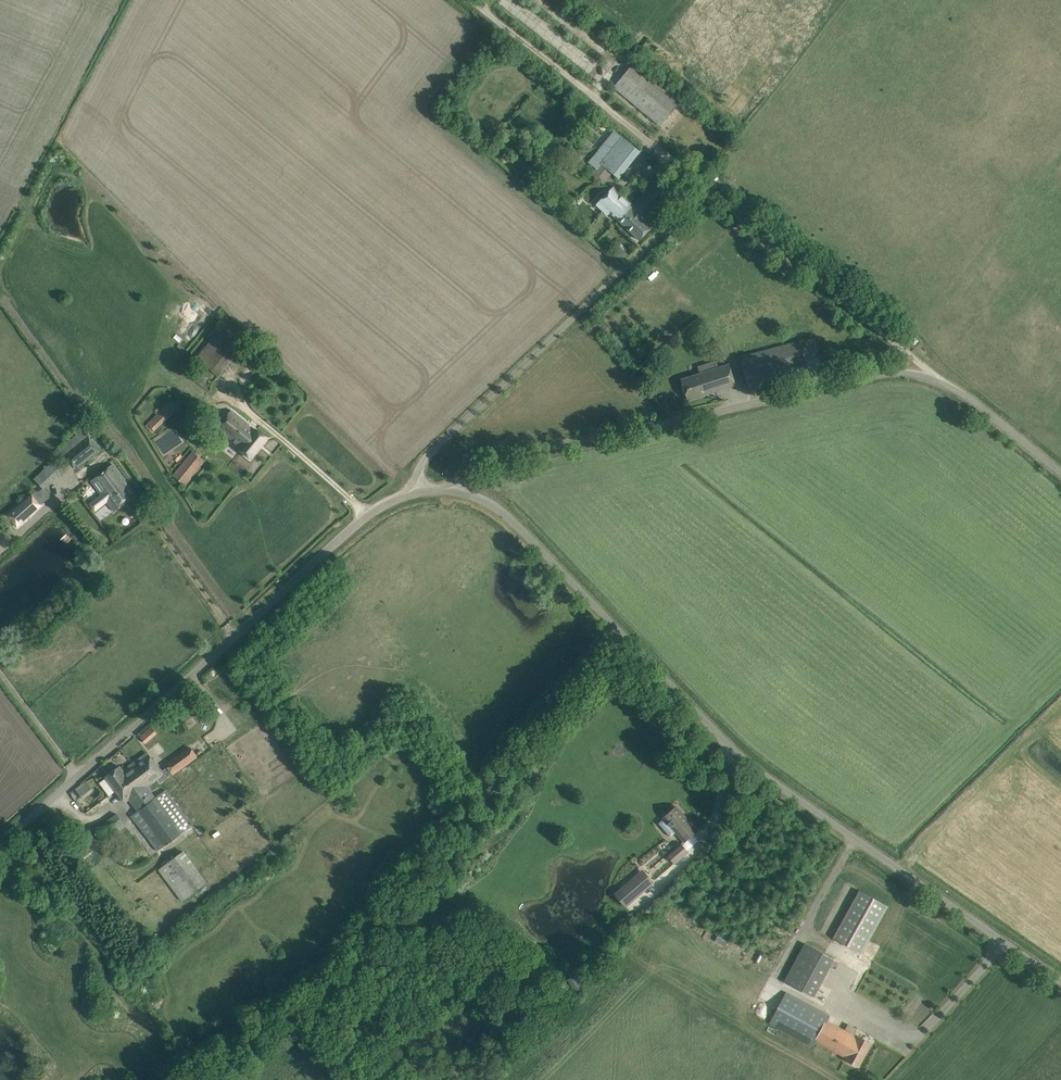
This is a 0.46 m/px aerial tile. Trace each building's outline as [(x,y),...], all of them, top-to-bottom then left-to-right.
[(635,61),(621,78),(614,87),(661,125),(682,100),(635,61)] [(639,151),(622,137),(614,131),(589,162),(607,176),(611,172),(618,177),(639,151)] [(577,141),(588,151),(594,144),(582,135),(577,141)] [(614,186),(603,198),(599,202),(597,205),(604,211),(607,208),(640,240),(652,226),(645,220),(679,185),(665,171),(634,204),(614,186)] [(207,366),(230,339),(220,330),(197,357),(207,366)] [(809,374),(806,364),(800,340),(740,356),(749,390),(809,374)] [(729,364),(715,369),(713,361),(698,366),(700,373),(681,380),(688,399),(735,384),(729,364)] [(170,400),(147,423),(154,430),(177,408),(171,401),(170,400)] [(267,438),(258,431),(257,429),(255,431),(222,405),(210,420),(236,442),(245,431),(251,436),(241,449),(251,457),(267,438)] [(80,432),(57,451),(68,465),(70,464),(73,468),(77,465),(78,467),(101,449),(84,426),(78,430),(80,432)] [(185,485),(205,461),(192,451),(173,475),(185,485)] [(40,486),(59,468),(53,461),(34,479),(40,486)] [(115,510),(136,495),(113,464),(92,480),(102,493),(90,503),(95,510),(107,501),(115,510)] [(15,510),(8,516),(17,526),(24,520),(15,510)] [(139,735),(146,743),(158,732),(151,724),(139,735)] [(281,748),(289,759),(295,755),(287,744),(281,748)] [(173,774),(197,756),(189,747),(166,764),(168,766),(173,774)] [(147,753),(133,763),(149,784),(156,779),(160,783),(173,774),(168,766),(161,771),(147,753)] [(296,754),(295,755),(289,759),(288,759),(296,771),(304,765),(296,754)] [(149,784),(133,763),(123,770),(120,766),(106,776),(107,777),(100,782),(109,795),(116,790),(125,801),(130,798),(139,809),(131,815),(158,850),(192,825),(165,789),(154,798),(146,786),(149,784)] [(86,781),(72,789),(77,799),(92,790),(86,781)] [(676,806),(668,813),(664,817),(685,842),(698,831),(676,806)] [(131,819),(123,808),(95,829),(103,839),(131,819)] [(675,864),(688,852),(681,842),(667,855),(675,864)] [(205,882),(184,852),(160,869),(182,899),(205,882)] [(642,869),(614,893),(626,907),(654,883),(642,869)] [(862,953),(888,906),(859,890),(833,937),(862,953)] [(805,943),(784,981),(814,997),(834,959),(805,943)] [(574,975),(567,979),(575,991),(582,987),(574,975)] [(857,1028),(848,1023),(845,1030),(827,1020),(829,1015),(786,992),(770,1022),(813,1045),(815,1041),(846,1057),(845,1059),(859,1067),(871,1043),(858,1035),(857,1036),(854,1034),(857,1028)]
